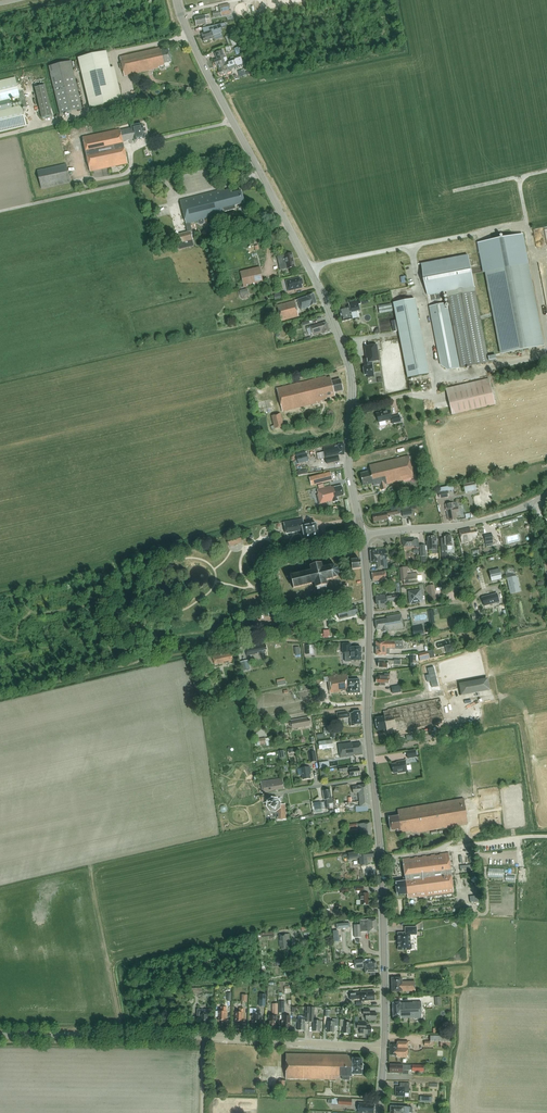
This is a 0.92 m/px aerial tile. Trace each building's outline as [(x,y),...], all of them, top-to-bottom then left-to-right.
[(217,11),(213,12),(214,17),(221,15),(222,16),(231,14),(228,4),(219,6),(220,11),(217,11)] [(208,15),(195,18),(197,25),(207,23),(206,20),(209,19),(208,15)] [(204,33),(202,34),(203,38),(204,42),(214,39),(213,35),(222,32),(220,27),(226,25),(225,22),(212,25),(206,27),(202,28),(204,33)] [(157,48),(120,56),(124,76),(159,68),(159,66),(165,65),(165,67),(170,66),(169,63),(172,62),(169,49),(162,51),(161,48),(157,49),(157,48)] [(226,64),(224,58),(225,58),(223,50),(215,53),(218,60),(214,61),(216,66),(218,66),(218,67),(226,64)] [(90,108),(118,101),(122,100),(114,68),(111,69),(106,52),(78,59),(90,108)] [(231,69),(244,65),(240,56),(227,61),(228,63),(226,64),(218,67),(220,71),(219,71),(221,76),(232,72),(231,69)] [(71,61),(48,67),(60,115),(83,109),(71,61)] [(20,98),(19,96),(20,96),(19,95),(15,77),(0,81),(0,103),(20,98)] [(42,119),(52,116),(45,86),(35,88),(42,119)] [(148,93),(138,95),(140,105),(150,102),(148,93)] [(26,126),(22,108),(27,107),(24,94),(19,95),(20,96),(19,96),(20,98),(21,105),(0,110),(0,132),(26,126)] [(145,129),(143,129),(142,124),(132,126),(132,128),(121,130),(120,128),(83,136),(90,171),(128,163),(123,141),(134,139),(135,140),(145,138),(144,133),(146,132),(145,129)] [(67,164),(37,170),(41,188),(71,182),(67,164)] [(226,188),(180,200),(187,224),(186,224),(188,232),(176,236),(179,250),(194,246),(191,232),(193,232),(191,223),(198,221),(199,223),(201,224),(203,223),(205,222),(204,220),(218,216),(218,218),(226,216),(225,212),(236,209),(235,205),(245,202),(242,191),(232,193),(231,189),(227,190),(226,188)] [(521,235),(480,242),(486,272),(493,311),(494,315),(501,354),(542,346),(527,264),(524,251),(521,235)] [(292,254),(277,257),(281,270),(295,267),(292,254)] [(447,291),(473,286),(468,255),(422,264),(423,280),(428,295),(447,291)] [(260,267),(240,272),(244,288),(264,283),(260,267)] [(302,279),(300,279),(299,278),(288,280),(290,288),(301,285),(301,284),(303,284),(302,279)] [(443,304),(430,306),(441,365),(448,370),(459,368),(451,326),(454,326),(461,368),(488,363),(480,320),(479,316),(474,291),(473,286),(447,291),(453,321),(450,321),(448,307),(444,308),(443,304)] [(314,294),(298,300),(301,310),(310,307),(310,306),(317,303),(314,294)] [(408,378),(429,374),(415,299),(393,303),(408,378)] [(294,301),(277,306),(281,321),(299,316),(294,301)] [(379,305),(380,312),(393,311),(392,304),(379,305)] [(358,305),(339,309),(341,321),(352,319),(350,312),(359,310),(358,305)] [(327,323),(324,323),(324,322),(310,327),(313,335),(323,332),(324,334),(330,332),(327,323)] [(372,362),(379,361),(377,345),(364,346),(366,358),(364,359),(365,366),(363,366),(363,368),(364,375),(367,375),(368,378),(374,377),(372,362)] [(341,379),(332,381),(330,377),(327,378),(326,376),(277,388),(283,412),(322,402),(322,401),(327,399),(327,397),(335,395),(334,392),(343,390),(341,379)] [(446,387),(447,394),(452,414),(494,403),(488,377),(446,387)] [(399,415),(391,417),(389,409),(383,411),(376,413),(378,422),(391,419),(392,423),(400,422),(399,415)] [(281,414),(272,416),(275,429),(284,426),(281,414)] [(324,448),(324,452),(317,453),(318,459),(326,458),(327,463),(340,460),(339,454),(345,455),(345,444),(339,444),(339,445),(324,448)] [(297,456),(299,463),(309,460),(307,454),(297,456)] [(360,473),(363,486),(373,483),(373,486),(380,484),(381,490),(386,489),(385,484),(403,480),(404,482),(411,480),(411,478),(413,478),(408,456),(368,465),(370,471),(360,473)] [(331,472),(309,477),(311,486),(333,480),(331,472)] [(319,495),(317,495),(319,504),(333,500),(334,502),(338,501),(337,497),(345,495),(342,486),(335,487),(332,488),(331,486),(317,489),(319,495)] [(438,489),(440,498),(448,497),(447,488),(438,489)] [(456,502),(445,505),(448,520),(449,519),(450,521),(455,520),(455,518),(456,518),(455,513),(458,512),(456,502)] [(391,506),(391,511),(397,510),(397,514),(402,514),(401,510),(410,509),(409,503),(391,506)] [(410,509),(401,510),(402,514),(403,517),(412,515),(411,508),(410,509)] [(397,514),(397,510),(391,511),(372,514),(373,522),(387,519),(387,516),(397,514)] [(316,524),(305,527),(304,519),(284,523),(286,534),(301,531),(302,533),(303,533),(305,542),(319,539),(316,524)] [(476,530),(474,530),(473,528),(470,529),(469,528),(458,530),(461,542),(472,540),(471,537),(475,536),(475,534),(477,534),(476,530)] [(485,542),(493,541),(492,534),(484,535),(485,542)] [(230,546),(242,542),(240,535),(227,539),(230,546)] [(443,543),(440,543),(441,550),(447,550),(447,546),(451,546),(451,536),(449,536),(448,535),(446,535),(445,536),(443,536),(443,538),(443,543)] [(425,545),(419,546),(420,556),(426,556),(425,550),(431,550),(431,553),(436,553),(436,549),(437,549),(436,542),(437,541),(437,539),(436,538),(436,536),(427,537),(428,545),(426,545),(427,546),(425,546),(425,545)] [(406,539),(402,539),(402,543),(403,543),(403,547),(415,546),(415,548),(419,548),(418,539),(414,539),(406,539)] [(388,568),(387,560),(387,559),(387,549),(370,551),(371,563),(377,562),(378,568),(388,568)] [(360,560),(351,561),(352,570),(361,569),(360,560)] [(337,569),(334,567),(330,567),(322,568),(321,564),(317,565),(317,561),(313,562),(313,565),(310,566),(311,571),(290,576),(291,581),(289,582),(290,585),(292,584),(293,589),(315,583),(316,588),(319,587),(320,590),(323,589),(323,586),(326,585),(325,581),(333,579),(336,577),(338,573),(337,569)] [(401,581),(403,580),(403,583),(405,583),(405,584),(417,583),(416,573),(407,573),(407,571),(409,571),(408,566),(400,567),(401,581)] [(499,569),(489,571),(490,571),(492,581),(491,581),(502,579),(501,579),(499,569)] [(385,572),(371,573),(372,581),(386,580),(385,572)] [(507,578),(510,594),(510,593),(520,591),(520,592),(521,592),(517,576),(507,579),(507,578)] [(409,597),(409,604),(410,604),(416,603),(422,602),(421,594),(425,593),(423,585),(419,585),(420,589),(408,591),(409,597)] [(435,596),(433,585),(427,586),(427,589),(426,589),(426,592),(428,592),(428,597),(435,596)] [(385,594),(374,596),(376,605),(377,605),(378,608),(387,607),(386,602),(400,600),(399,595),(386,596),(385,594)] [(496,594),(481,598),(483,606),(498,602),(496,594)] [(356,606),(337,611),(339,619),(358,614),(356,606)] [(478,612),(471,614),(473,621),(480,619),(478,612)] [(375,620),(375,621),(377,630),(382,630),(382,632),(392,630),(404,629),(401,614),(386,617),(387,618),(375,620)] [(295,621),(288,623),(291,636),(299,634),(295,621)] [(414,637),(424,635),(422,625),(412,627),(414,637)] [(397,642),(386,642),(376,642),(376,655),(386,655),(386,654),(388,654),(388,651),(386,651),(386,649),(395,649),(403,649),(403,642),(397,642)] [(362,646),(351,647),(351,643),(343,643),(343,654),(345,653),(345,662),(352,662),(351,660),(362,659),(362,646)] [(266,645),(264,645),(264,644),(254,646),(255,648),(252,648),(245,650),(247,655),(256,654),(262,652),(266,652),(265,650),(267,649),(266,645)] [(419,654),(421,661),(430,659),(428,651),(419,654)] [(232,653),(226,655),(226,653),(214,656),(216,665),(233,661),(232,660),(233,660),(232,653)] [(390,665),(390,664),(394,664),(399,664),(399,659),(394,659),(394,661),(378,660),(378,667),(387,668),(388,665),(390,665)] [(249,666),(246,667),(245,661),(240,662),(242,670),(250,668),(249,666)] [(438,685),(434,666),(428,668),(429,674),(426,675),(427,681),(431,680),(432,687),(438,685)] [(360,679),(348,680),(347,674),(328,677),(330,693),(348,690),(348,693),(360,693),(360,679)] [(376,678),(376,683),(380,683),(380,686),(385,686),(385,684),(389,684),(389,675),(385,675),(385,676),(379,676),(379,678),(376,678)] [(459,682),(461,694),(490,690),(488,677),(459,682)] [(391,687),(393,694),(401,692),(400,685),(391,687)] [(402,731),(445,722),(440,699),(388,710),(388,711),(383,712),(384,716),(375,718),(377,731),(386,729),(387,732),(396,730),(397,731),(402,730),(402,731)] [(355,725),(362,724),(361,711),(353,712),(354,712),(350,714),(347,712),(337,713),(337,719),(350,717),(351,726),(355,726),(355,725)] [(309,719),(307,719),(307,718),(291,721),(291,722),(289,723),(290,727),(293,726),(293,728),(309,725),(309,723),(310,723),(309,719)] [(463,724),(449,726),(451,734),(464,731),(463,724)] [(319,743),(320,749),(333,747),(332,740),(319,743)] [(349,743),(338,744),(340,756),(354,754),(354,753),(362,752),(361,742),(352,743),(349,743)] [(408,758),(417,757),(416,750),(407,751),(408,758)] [(310,762),(317,761),(315,751),(310,752),(309,752),(310,762)] [(408,772),(406,761),(400,761),(400,762),(397,762),(397,763),(392,764),(394,773),(398,772),(399,773),(408,772)] [(311,778),(310,774),(311,774),(310,767),(301,768),(303,780),(311,778)] [(351,776),(360,775),(359,768),(350,769),(351,776)] [(282,778),(260,782),(262,793),(276,790),(284,788),(282,778)] [(355,807),(355,812),(368,811),(368,809),(367,806),(370,806),(368,784),(359,785),(359,786),(353,786),(353,793),(358,793),(360,807),(355,807)] [(329,789),(322,791),(324,799),(325,801),(324,801),(325,807),(329,807),(328,803),(333,802),(332,798),(331,798),(329,789)] [(278,804),(277,801),(275,799),(271,799),(269,803),(269,807),(271,809),(275,809),(276,807),(277,813),(278,813),(278,817),(277,817),(277,819),(286,819),(285,803),(278,804)] [(417,833),(468,825),(463,799),(398,810),(399,816),(389,817),(391,831),(398,830),(398,831),(401,831),(401,833),(412,831),(412,833),(417,832),(417,833)] [(356,824),(348,825),(349,833),(358,832),(358,833),(360,832),(360,837),(371,836),(370,822),(359,824),(356,824)] [(371,857),(374,856),(373,851),(359,853),(359,851),(343,854),(344,855),(344,856),(349,856),(349,859),(359,857),(360,865),(367,864),(367,862),(372,861),(371,857)] [(427,897),(427,898),(454,894),(449,853),(403,859),(405,881),(396,882),(397,895),(407,894),(408,898),(419,896),(419,897),(423,897),(427,897)] [(504,877),(505,867),(489,867),(489,877),(504,877)] [(368,897),(369,897),(369,893),(364,893),(364,887),(356,887),(356,891),(360,891),(361,905),(369,905),(368,897)] [(361,931),(377,931),(377,919),(361,920),(361,925),(355,925),(355,937),(361,937),(361,931)] [(405,933),(398,933),(398,950),(411,950),(411,949),(412,949),(412,944),(411,944),(410,935),(417,935),(417,927),(405,927),(405,933)] [(287,946),(290,946),(289,934),(279,935),(280,947),(282,947),(282,949),(287,948),(287,946)] [(375,972),(378,972),(378,967),(377,967),(376,961),(365,963),(364,959),(355,960),(356,967),(365,966),(366,973),(371,973),(371,976),(375,975),(375,972)] [(402,991),(415,991),(415,982),(402,982),(402,978),(392,978),(392,992),(402,992),(402,991)] [(361,992),(350,993),(351,999),(361,998),(362,1001),(375,1000),(374,991),(361,992)] [(414,1019),(422,1018),(421,1002),(413,1002),(413,1003),(400,1003),(393,1003),(393,1017),(401,1017),(401,1019),(414,1018),(414,1019)] [(215,1011),(215,1017),(219,1017),(219,1020),(226,1021),(226,1019),(227,1019),(227,1012),(226,1012),(226,1008),(223,1007),(222,1012),(215,1011)] [(298,1021),(298,1030),(305,1031),(305,1022),(309,1022),(310,1007),(305,1007),(305,1016),(302,1016),(302,1020),(298,1019),(298,1021)] [(310,1007),(309,1022),(313,1022),(312,1031),(320,1031),(320,1020),(316,1020),(316,1017),(313,1017),(314,1007),(310,1007)] [(244,1020),(245,1013),(243,1013),(244,1009),(240,1008),(240,1013),(236,1013),(236,1022),(243,1022),(243,1020),(244,1020)] [(377,1019),(377,1013),(370,1013),(370,1009),(363,1009),(363,1015),(366,1015),(365,1019),(377,1019)] [(209,1025),(209,1010),(198,1010),(198,1018),(200,1018),(200,1024),(209,1025)] [(261,1021),(261,1014),(260,1014),(261,1010),(257,1010),(257,1014),(253,1013),(253,1023),(259,1023),(259,1021),(261,1021)] [(289,1030),(290,1016),(284,1015),(283,1021),(282,1020),(282,1026),(283,1026),(283,1029),(286,1029),(287,1030),(288,1030),(289,1030)] [(276,1029),(277,1016),(271,1016),(270,1019),(269,1019),(269,1020),(268,1020),(268,1023),(269,1023),(268,1028),(272,1029),(274,1030),(275,1029),(276,1029)] [(338,1026),(338,1020),(333,1019),(332,1022),(328,1021),(327,1032),(334,1032),(334,1026),(338,1026)] [(350,1033),(351,1022),(346,1022),(346,1020),(340,1019),(340,1026),(343,1026),(343,1033),(350,1033)] [(357,1023),(357,1029),(360,1029),(360,1033),(371,1034),(371,1027),(364,1027),(364,1023),(357,1023)] [(440,1048),(450,1048),(450,1036),(430,1036),(430,1042),(424,1041),(424,1046),(435,1046),(435,1042),(440,1042),(440,1048)] [(408,1058),(408,1042),(397,1041),(397,1046),(391,1045),(390,1055),(397,1056),(397,1057),(408,1058)] [(286,1078),(336,1079),(336,1078),(340,1078),(340,1076),(342,1076),(342,1080),(350,1080),(350,1076),(353,1076),(353,1074),(362,1074),(363,1070),(364,1068),(364,1065),(362,1063),(362,1058),(353,1058),(353,1056),(348,1056),(348,1055),(286,1054),(286,1078)] [(396,1087),(395,1096),(405,1096),(405,1093),(409,1093),(409,1083),(402,1083),(402,1087),(400,1087),(396,1087)] [(374,1104),(359,1103),(358,1112),(368,1112),(374,1112),(374,1104)]
